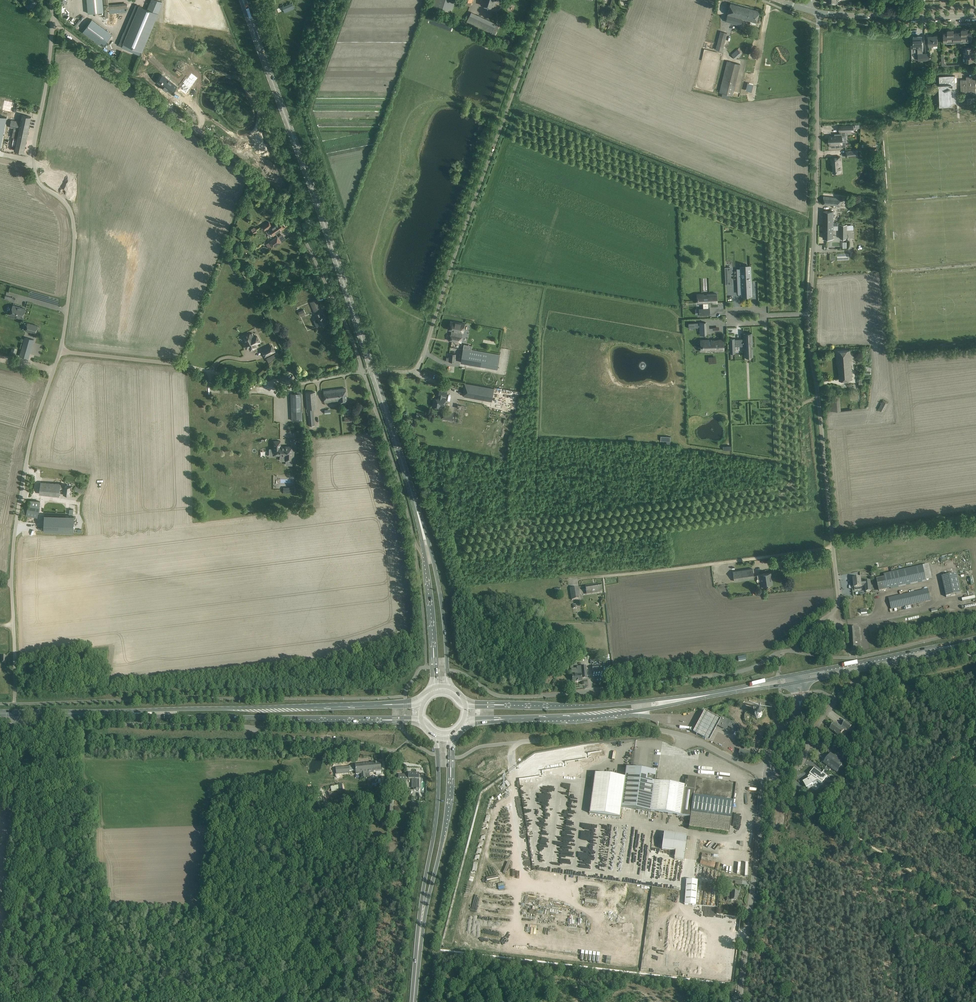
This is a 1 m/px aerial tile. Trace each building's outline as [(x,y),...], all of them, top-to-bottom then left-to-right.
[(27,3),(30,6),(28,8),(31,10),(37,2),(34,0),(29,0),(27,3)] [(88,13),(103,12),(102,0),(87,0),(88,13)] [(104,10),(105,18),(108,18),(107,10),(127,8),(127,5),(107,7),(106,0),(103,0),(104,10)] [(141,54),(158,13),(162,3),(155,0),(151,0),(147,9),(136,4),(119,45),(141,54)] [(455,0),(434,0),(432,6),(451,12),(455,0)] [(481,5),(493,9),(496,0),(482,0),(481,5)] [(294,8),(292,3),(282,7),(284,12),(294,8)] [(730,3),(729,8),(727,14),(726,21),(740,25),(742,18),(756,22),(759,11),(730,3)] [(497,23),(471,12),(466,22),(492,34),(497,23)] [(112,35),(92,19),(83,31),(103,47),(112,35)] [(947,33),(943,33),(944,42),(951,42),(950,33),(952,33),(952,32),(952,30),(948,31),(947,31),(947,33)] [(957,33),(958,41),(965,41),(965,32),(966,32),(966,31),(966,30),(962,30),(961,31),(961,33),(957,33)] [(720,31),(717,46),(718,46),(717,50),(723,52),(727,33),(720,31)] [(913,37),(913,42),(914,44),(911,45),(911,48),(922,48),(922,44),(922,36),(913,37)] [(928,36),(928,41),(929,45),(929,47),(933,47),(933,45),(938,44),(937,36),(928,36)] [(964,44),(965,53),(965,54),(974,54),(973,53),(975,53),(975,52),(975,51),(973,51),(973,47),(970,47),(970,44),(964,44)] [(738,49),(731,55),(735,59),(742,54),(738,49)] [(975,57),(975,52),(975,53),(973,53),(974,54),(965,54),(965,61),(974,61),(974,57),(975,57)] [(727,61),(719,92),(724,94),(732,96),(732,95),(735,85),(728,83),(733,62),(727,61)] [(186,94),(197,79),(191,74),(187,79),(184,83),(179,89),(186,94)] [(975,93),(975,82),(975,75),(960,75),(961,94),(975,93)] [(940,106),(947,106),(952,106),(952,103),(956,103),(955,76),(951,76),(944,76),(939,76),(939,85),(940,106)] [(173,91),(177,86),(165,77),(160,84),(164,86),(163,88),(166,90),(167,89),(170,91),(171,89),(173,91)] [(10,115),(12,106),(0,104),(0,113),(10,115)] [(11,120),(10,127),(14,128),(19,129),(17,138),(14,150),(24,152),(31,117),(22,115),(20,122),(11,120)] [(835,136),(830,137),(830,138),(830,144),(831,144),(831,147),(846,147),(846,146),(846,142),(842,142),(842,136),(841,133),(835,134),(835,136)] [(841,163),(840,163),(839,156),(831,157),(831,164),(833,164),(833,173),(834,173),(834,172),(833,172),(833,171),(837,170),(837,171),(838,171),(838,170),(842,170),(841,163)] [(79,176),(79,164),(68,164),(68,165),(55,165),(55,171),(50,171),(49,179),(56,179),(56,175),(59,175),(59,176),(79,176)] [(89,173),(112,176),(113,167),(105,166),(104,168),(89,167),(89,173)] [(92,180),(72,181),(73,188),(92,188),(92,180)] [(841,198),(828,196),(823,196),(823,204),(828,204),(841,206),(841,198)] [(823,211),(823,225),(833,225),(833,211),(823,211)] [(273,235),(285,227),(281,221),(273,226),(269,221),(262,226),(264,231),(268,228),(269,230),(273,235)] [(823,225),(823,238),(833,238),(833,225),(823,225)] [(101,230),(94,230),(89,229),(89,237),(101,238),(101,230)] [(270,242),(266,244),(269,248),(273,246),(273,247),(282,242),(281,241),(278,237),(278,236),(269,241),(270,242)] [(743,292),(743,295),(751,295),(750,267),(741,267),(742,278),(738,278),(739,292),(743,292)] [(704,311),(700,311),(700,315),(710,315),(710,308),(709,308),(709,303),(713,302),(713,303),(717,303),(717,294),(708,294),(708,295),(704,295),(704,294),(698,294),(698,300),(702,300),(702,303),(703,303),(704,311)] [(314,312),(322,309),(318,299),(310,302),(314,312)] [(25,309),(13,305),(10,315),(23,318),(25,309)] [(322,316),(321,312),(315,314),(317,318),(314,320),(317,327),(321,325),(321,326),(327,323),(324,315),(322,316)] [(449,327),(449,329),(450,330),(452,330),(451,334),(451,335),(450,335),(449,340),(461,342),(462,337),(459,337),(460,331),(463,332),(463,330),(465,323),(454,321),(454,322),(450,321),(449,327)] [(38,326),(28,323),(25,330),(36,333),(38,326)] [(248,341),(244,343),(247,348),(249,347),(251,350),(256,347),(255,344),(260,342),(257,336),(254,337),(252,333),(250,334),(245,336),(248,341)] [(743,334),(744,340),(736,340),(736,341),(734,341),(734,339),(730,339),(730,344),(728,344),(728,348),(730,348),(730,353),(735,352),(735,345),(746,345),(746,356),(753,356),(753,348),(751,348),(751,344),(750,333),(743,334)] [(25,337),(20,356),(28,358),(34,340),(25,337)] [(709,340),(703,340),(703,341),(703,345),(702,345),(702,346),(703,346),(703,351),(709,351),(709,349),(714,349),(714,350),(718,350),(724,350),(723,347),(724,347),(723,339),(718,340),(718,341),(714,341),(714,340),(709,340)] [(262,351),(265,357),(275,351),(272,346),(262,351)] [(463,348),(461,363),(487,367),(490,353),(463,348)] [(840,380),(845,380),(852,379),(850,350),(842,350),(837,351),(840,380)] [(275,352),(266,357),(269,362),(277,355),(275,352)] [(446,361),(455,362),(456,354),(450,354),(449,358),(447,357),(446,361)] [(494,388),(464,383),(463,391),(465,391),(464,396),(492,401),(494,388)] [(346,388),(324,390),(324,402),(340,401),(340,402),(347,401),(346,388)] [(434,398),(432,406),(444,408),(447,392),(439,390),(438,398),(434,398)] [(306,393),(306,398),(307,409),(309,426),(315,425),(313,408),(317,408),(315,392),(306,393)] [(302,393),(291,394),(291,399),(292,420),(302,420),(302,393)] [(840,395),(828,396),(829,411),(841,410),(840,395)] [(888,403),(883,400),(878,409),(883,412),(888,403)] [(454,413),(444,411),(443,419),(452,420),(454,413)] [(274,449),(274,455),(280,455),(280,460),(292,461),(292,457),(294,457),(294,451),(292,451),(292,446),(280,446),(280,441),(274,441),(274,449)] [(70,494),(71,486),(61,485),(61,484),(41,483),(39,494),(59,496),(60,489),(64,489),(63,494),(70,494)] [(38,512),(40,507),(40,502),(30,500),(30,505),(24,504),(22,513),(26,514),(26,515),(38,517),(38,512)] [(66,506),(44,505),(44,513),(65,514),(66,506)] [(44,528),(44,531),(74,532),(74,529),(74,516),(44,515),(44,528)] [(879,591),(926,581),(923,566),(884,575),(884,578),(877,579),(879,591)] [(733,571),(733,576),(734,581),(754,579),(753,569),(733,571)] [(757,575),(757,578),(760,578),(761,585),(772,584),(772,579),(771,579),(770,573),(760,574),(757,575)] [(957,574),(942,577),(946,597),(961,594),(957,574)] [(864,581),(864,582),(861,583),(860,578),(853,579),(854,588),(855,588),(855,590),(862,590),(861,587),(861,586),(865,586),(865,592),(872,592),(871,581),(864,581)] [(585,586),(586,593),(597,591),(597,593),(602,592),(601,584),(585,586)] [(570,589),(572,600),(580,599),(578,587),(570,589)] [(891,609),(930,601),(928,589),(889,598),(891,609)] [(572,669),(573,682),(582,682),(582,678),(587,678),(586,666),(580,667),(581,670),(578,670),(578,668),(572,669)] [(762,715),(762,714),(762,713),(762,712),(762,711),(764,707),(760,706),(758,710),(757,710),(754,708),(751,714),(754,715),(754,716),(755,716),(752,721),(756,723),(759,718),(760,718),(761,717),(762,716),(762,715)] [(720,719),(704,711),(695,727),(693,731),(709,739),(712,735),(720,719)] [(736,724),(725,718),(725,719),(722,717),(718,725),(726,729),(727,726),(733,730),(736,724)] [(830,729),(834,732),(840,736),(846,728),(849,730),(852,726),(845,721),(842,725),(843,725),(842,727),(838,724),(837,726),(834,723),(830,729)] [(748,757),(749,756),(750,752),(740,750),(739,755),(744,756),(744,758),(747,759),(748,757)] [(840,760),(836,758),(832,755),(831,757),(829,756),(828,758),(826,756),(822,761),(826,764),(827,765),(829,763),(834,767),(833,769),(837,771),(842,764),(839,762),(840,760)] [(336,774),(336,776),(336,777),(337,778),(339,778),(339,777),(340,776),(339,774),(350,773),(349,771),(356,770),(356,774),(361,774),(362,778),(365,777),(365,773),(372,773),(372,771),(376,771),(376,775),(381,774),(381,771),(381,762),(355,765),(355,766),(336,768),(336,774)] [(624,778),(595,774),(589,813),(620,817),(621,808),(690,817),(689,827),(729,832),(736,783),(696,778),(695,781),(685,780),(685,786),(655,782),(656,772),(626,768),(624,778)] [(814,768),(810,774),(811,775),(810,778),(803,782),(806,788),(813,784),(817,782),(821,784),(822,783),(827,776),(822,772),(822,773),(814,768)] [(398,774),(398,781),(408,781),(408,779),(413,779),(413,788),(413,790),(419,790),(419,774),(408,774),(398,774)] [(344,783),(342,784),(338,784),(338,785),(336,786),(335,784),(330,785),(330,787),(331,787),(332,792),(337,790),(338,795),(343,794),(342,790),(345,789),(344,783)] [(675,851),(674,859),(674,864),(683,866),(687,836),(664,833),(662,849),(675,851)] [(596,864),(597,864),(597,863),(594,854),(594,852),(592,853),(593,855),(585,856),(583,849),(583,859),(582,854),(581,850),(580,850),(580,855),(581,858),(581,859),(583,858),(583,862),(580,863),(580,864),(582,863),(584,867),(592,867),(591,864),(596,864)] [(708,855),(702,853),(701,857),(702,857),(700,864),(714,868),(716,862),(711,861),(711,862),(706,861),(707,856),(708,856),(708,855)] [(686,880),(684,905),(696,906),(698,880),(686,880)] [(738,892),(733,891),(732,891),(732,892),(728,891),(727,901),(731,901),(731,900),(737,901),(738,892)]
